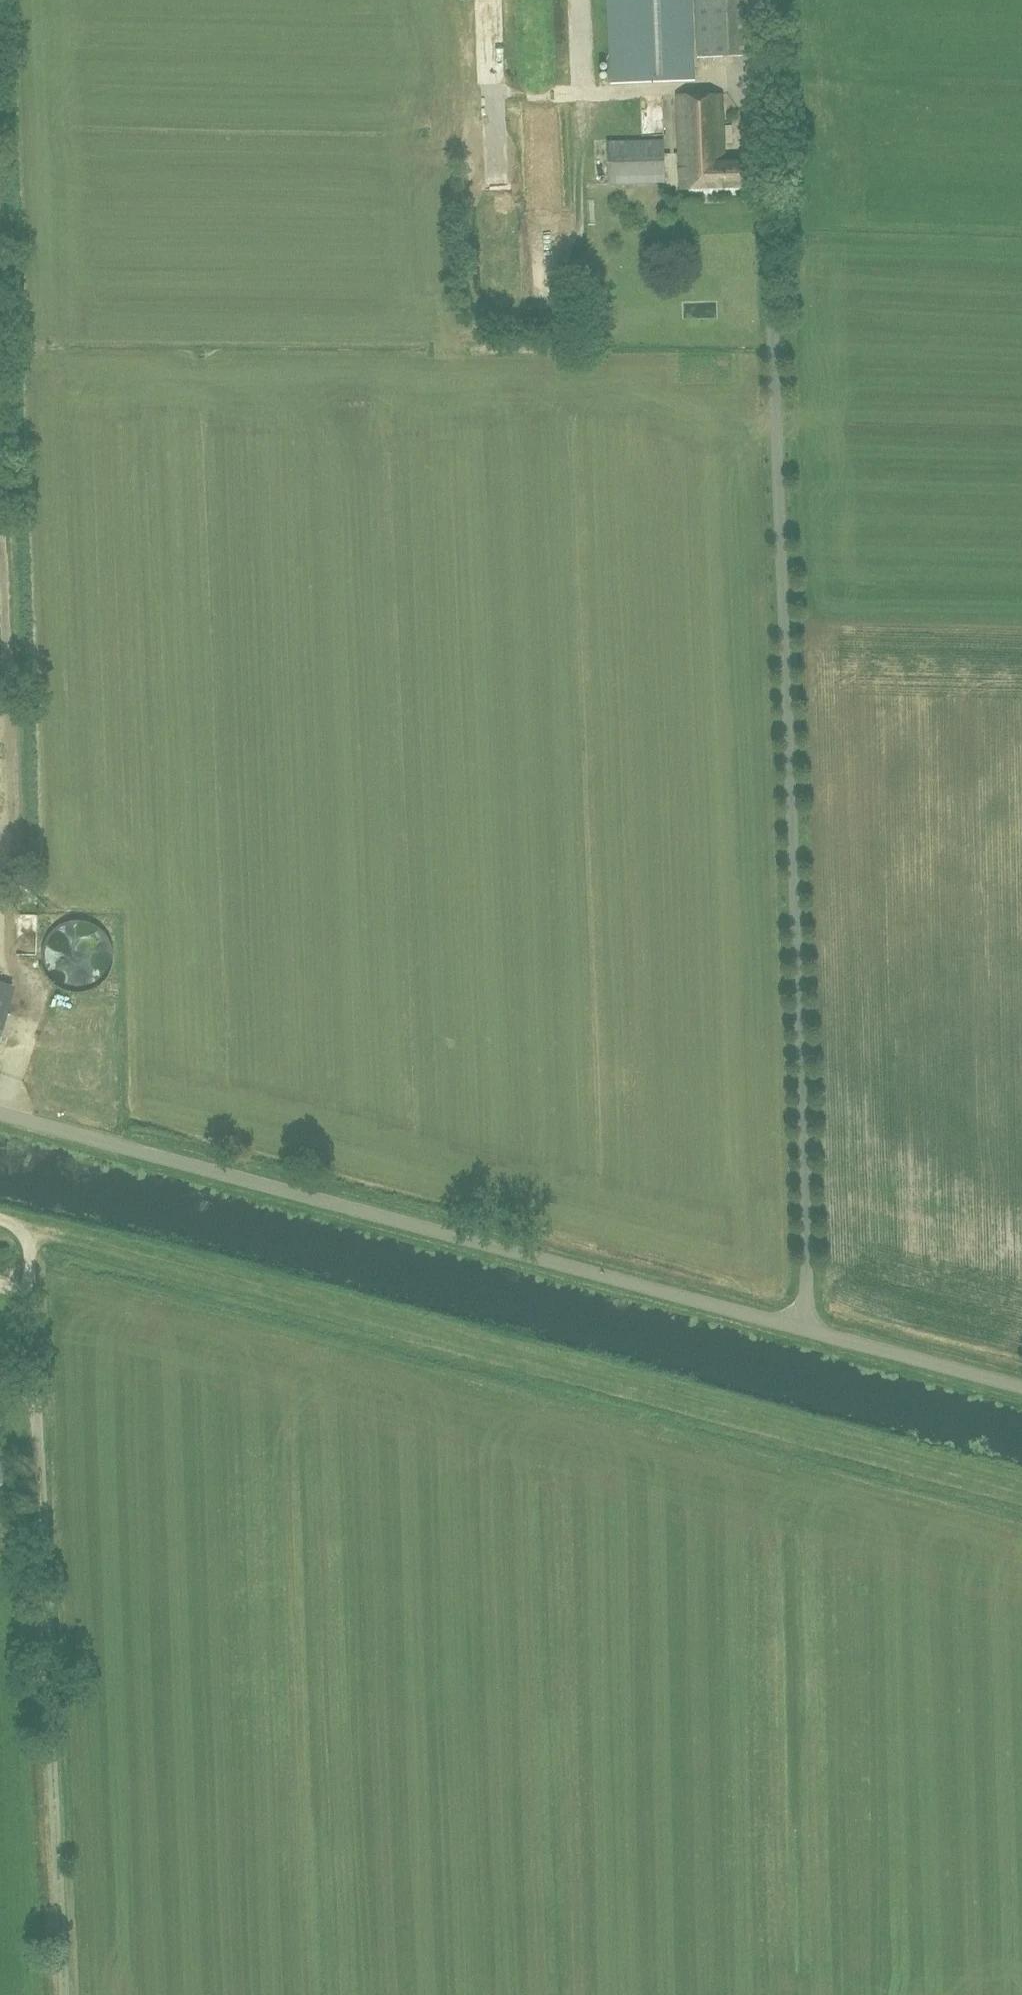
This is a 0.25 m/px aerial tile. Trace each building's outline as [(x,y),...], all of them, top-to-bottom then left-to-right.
[(693,78),(690,0),(609,0),(613,81),(693,78)] [(699,58),(748,56),(746,0),(697,0),(699,58)] [(721,94),(678,96),(682,189),(752,186),(751,161),(724,162),(721,94)] [(608,143),(609,185),(666,183),(664,141),(608,143)] [(587,308),(588,321),(600,321),(599,307),(587,308)] [(12,992),(0,989),(0,1030),(12,992)]
